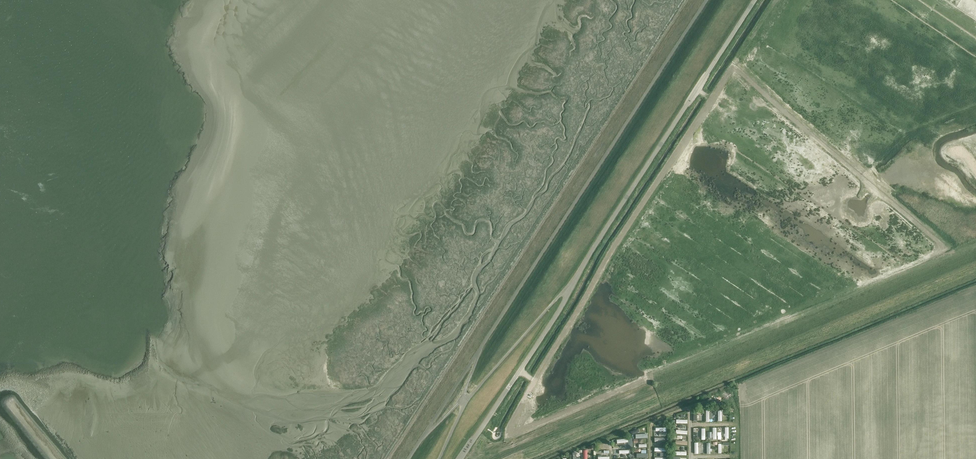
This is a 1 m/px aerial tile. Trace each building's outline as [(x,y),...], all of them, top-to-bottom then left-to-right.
[(693,452),(703,453),(704,446),(699,446),(699,443),(693,443),(693,452)]
